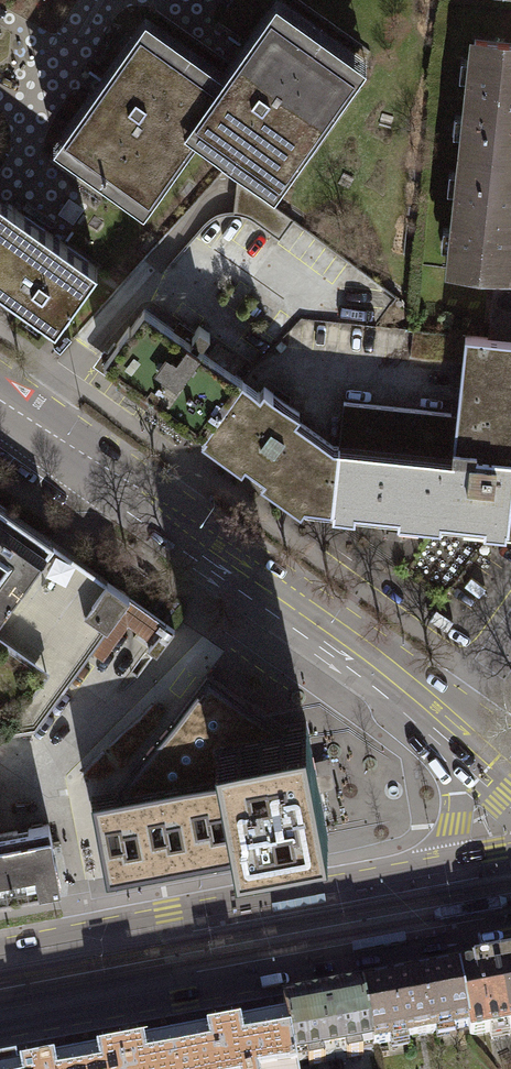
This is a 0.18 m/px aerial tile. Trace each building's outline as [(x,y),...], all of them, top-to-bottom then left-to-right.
[(140,30),(64,136),(149,196),(202,123),(280,178),(356,71),(271,11),(218,85),(140,30)] [(474,39),(462,154),(510,159),(510,43),(474,39)] [(462,154),(450,268),(495,273),(508,274),(508,272),(510,246),(510,159),(462,154)] [(249,187),(236,207),(284,238),(297,218),(249,187)] [(15,208),(0,197),(0,230),(15,208)] [(15,208),(0,230),(0,288),(54,327),(97,267),(15,208)] [(508,274),(495,273),(488,337),(510,340),(510,272),(508,272),(508,274)] [(103,362),(203,433),(243,378),(200,347),(210,333),(199,325),(195,331),(184,323),(178,332),(145,308),(131,327),(129,326),(117,343),(115,342),(107,352),(109,353),(103,362)] [(510,456),(510,340),(488,337),(465,335),(457,412),(453,450),(510,456)] [(257,472),(296,418),(300,412),(292,406),(291,406),(264,386),(260,391),(243,378),(203,433),(257,472)] [(457,412),(343,401),(339,446),(332,509),(509,527),(510,507),(510,456),(453,450),(457,412)] [(296,418),(257,472),(306,508),(308,506),(332,509),(339,446),(333,445),(296,418)] [(35,729),(92,650),(130,596),(0,503),(0,735),(35,729)] [(130,596),(92,650),(104,658),(128,623),(153,641),(166,622),(130,596)] [(175,629),(166,622),(153,641),(148,647),(157,654),(175,629)] [(207,673),(117,792),(222,772),(216,739),(281,727),(207,673)] [(216,739),(237,851),(327,834),(306,722),(281,727),(216,739)] [(237,851),(222,772),(117,792),(92,796),(106,875),(237,851)] [(0,833),(0,896),(61,885),(49,824),(0,833)] [(459,971),(470,1026),(471,1034),(510,1027),(510,962),(459,971)] [(470,1026),(459,971),(364,989),(374,1044),(470,1026)] [(374,1044),(364,989),(283,1004),(286,1021),(288,1029),(289,1029),(295,1059),(307,1057),(309,1066),(326,1062),(324,1054),(345,1050),(346,1058),(364,1055),(362,1047),(374,1044)] [(295,1059),(289,1029),(288,1029),(286,1021),(32,1068),(297,1068),(295,1059)]
